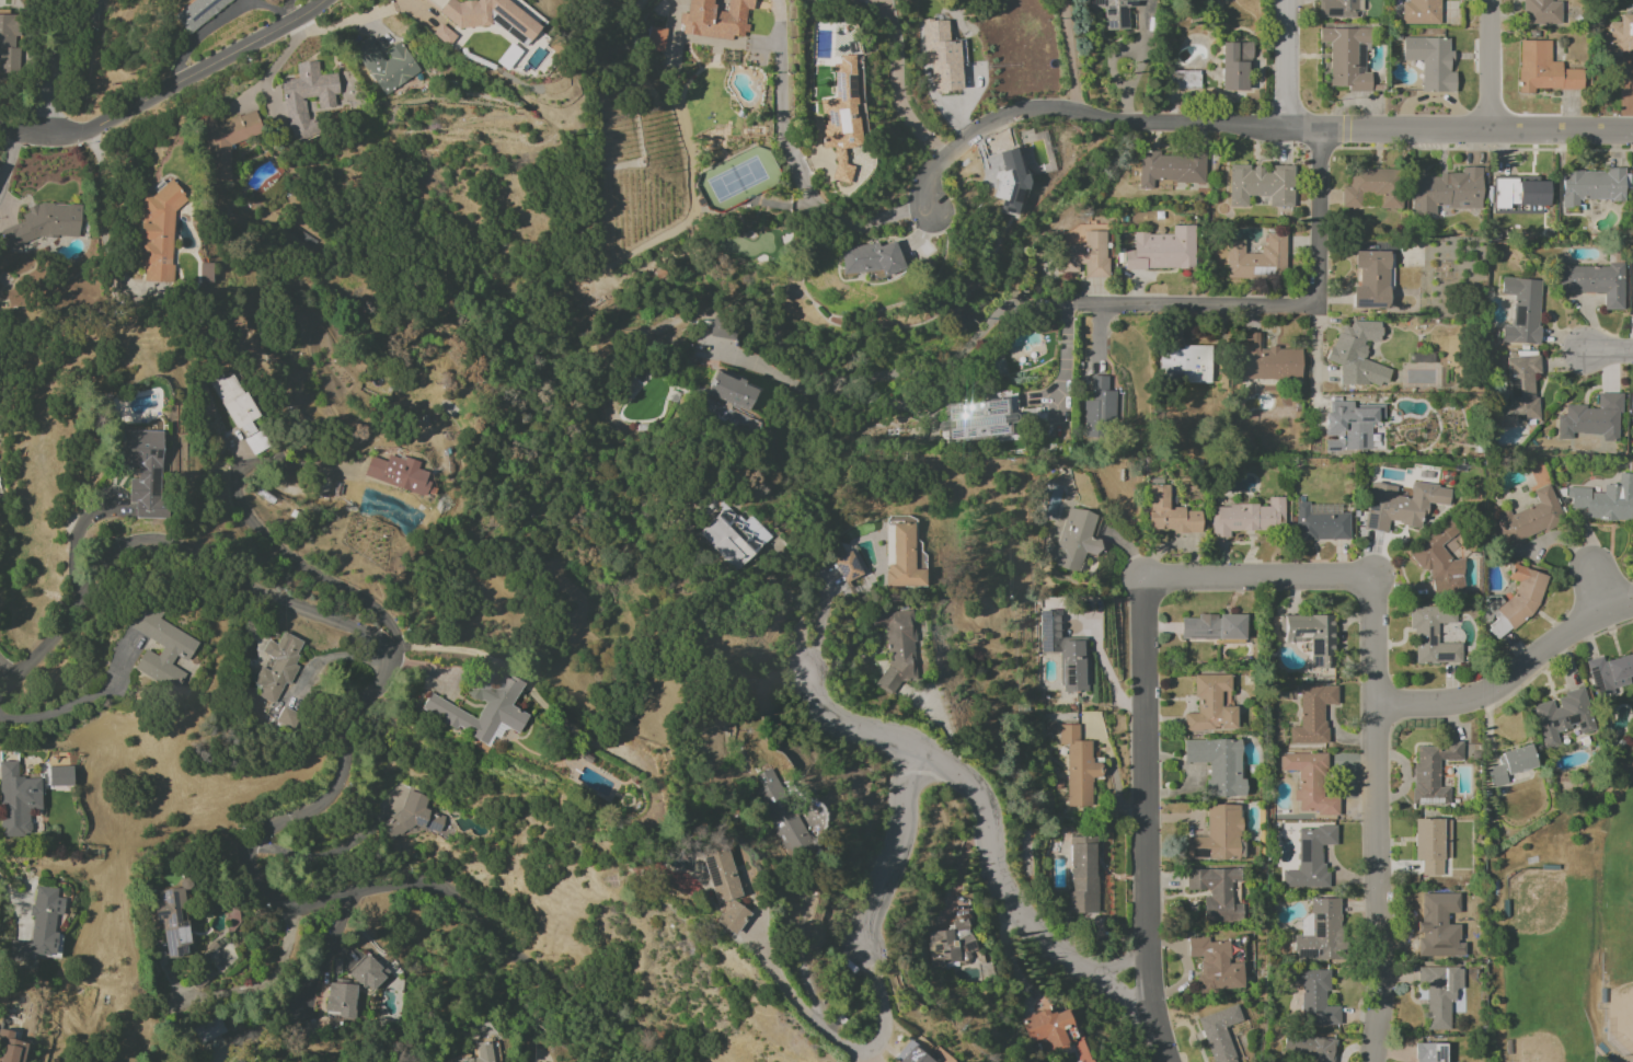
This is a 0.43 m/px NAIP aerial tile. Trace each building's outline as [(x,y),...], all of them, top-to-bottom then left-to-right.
[(171,11),(186,33),(235,0),(187,0),(171,11)] [(491,26),(489,11),(495,15),(496,26),(518,42),(530,41),(541,26),(505,0),(476,0),(477,0),(458,2),(455,0),(422,0),(462,29),(491,26)] [(733,40),(733,36),(744,37),(747,9),(752,10),(753,0),(689,0),(686,21),(683,21),(681,34),(733,40)] [(1127,6),(1137,6),(1137,1),(1150,0),(1086,0),(1086,8),(1104,8),(1104,30),(1128,30),(1127,6)] [(1318,18),(1357,18),(1357,0),(1318,0),(1318,18)] [(1439,0),(1408,0),(1408,2),(1402,2),(1401,24),(1439,24),(1439,0)] [(1522,24),(1560,25),(1560,2),(1549,2),(1549,0),(1523,0),(1522,24)] [(18,72),(17,9),(0,9),(0,72),(18,72)] [(1618,15),(1618,22),(1607,22),(1607,33),(1601,33),(1601,54),(1630,53),(1631,78),(1632,78),(1632,15),(1618,15)] [(933,92),(961,90),(958,40),(948,41),(947,20),(923,21),(925,66),(932,65),(933,92)] [(448,47),(456,37),(440,24),(432,34),(448,47)] [(647,50),(664,52),(666,29),(649,27),(647,50)] [(1329,86),(1347,86),(1347,91),(1370,92),(1370,73),(1356,73),(1356,44),(1368,44),(1368,29),(1318,28),(1318,42),(1329,42),(1329,86)] [(381,95),(419,72),(401,41),(381,53),(370,36),(352,46),(381,95)] [(1420,91),(1454,92),(1454,72),(1448,72),(1449,38),(1402,37),(1401,61),(1421,61),(1420,91)] [(1582,70),(1561,70),(1561,61),(1550,61),(1550,40),(1518,41),(1518,93),(1534,93),(1533,89),(1582,89),(1582,70)] [(1221,91),(1247,90),(1247,67),(1251,67),(1251,42),(1220,43),(1221,91)] [(521,52),(509,43),(495,62),(506,71),(521,52)] [(860,110),(858,110),(857,99),(859,98),(857,55),(839,56),(839,64),(833,64),(835,99),(822,99),(823,123),(808,124),(809,138),(821,138),(822,148),(832,148),(834,182),(851,181),(851,165),(845,166),(844,150),(862,149),(860,110)] [(281,80),(288,140),(316,137),(314,118),(306,119),(304,98),(317,97),(318,108),(335,106),(333,95),(338,95),(336,73),(318,76),(316,61),(295,63),(297,78),(281,80)] [(1198,71),(1170,71),(1170,90),(1198,89),(1198,71)] [(229,144),(260,133),(260,126),(254,110),(241,115),(215,124),(212,115),(197,120),(207,147),(207,178),(208,181),(230,181),(230,179),(229,144)] [(1004,151),(999,174),(998,174),(992,198),(1001,200),(999,211),(1018,216),(1029,167),(1019,165),(1020,159),(1011,157),(1012,153),(1004,151)] [(1138,189),(1153,189),(1153,181),(1204,183),(1204,155),(1158,154),(1158,151),(1139,151),(1138,189)] [(1229,206),(1247,207),(1247,196),(1268,196),(1268,207),(1293,207),(1293,166),(1269,165),(1269,168),(1248,168),(1248,165),(1229,165),(1229,206)] [(1481,208),(1481,167),(1461,167),(1461,173),(1439,173),(1439,177),(1411,177),(1411,215),(1435,216),(1435,208),(1481,208)] [(1561,208),(1577,208),(1577,200),(1623,200),(1623,168),(1605,168),(1605,171),(1561,171),(1561,208)] [(1341,208),(1360,208),(1360,195),(1379,195),(1379,209),(1399,209),(1400,169),(1349,169),(1349,186),(1341,186),(1341,208)] [(1508,209),(1508,205),(1547,206),(1547,181),(1538,181),(1538,177),(1494,176),(1493,208),(1508,209)] [(142,189),(139,266),(144,267),(143,280),(173,282),(177,191),(178,191),(178,190),(142,189)] [(80,205),(40,205),(22,212),(22,222),(0,230),(7,247),(14,247),(39,237),(54,238),(58,236),(80,236),(80,205)] [(1171,234),(1133,234),(1133,250),(1124,250),(1124,269),(1193,269),(1193,226),(1171,226),(1171,234)] [(1059,245),(1059,273),(1078,272),(1078,265),(1085,265),(1085,278),(1108,278),(1108,231),(1084,231),(1084,245),(1059,245)] [(1226,277),(1284,278),(1285,234),(1265,234),(1265,246),(1260,246),(1260,254),(1244,254),(1244,241),(1226,241),(1226,277)] [(840,247),(842,275),(880,272),(881,276),(900,275),(897,242),(840,247)] [(1357,286),(1351,286),(1351,308),(1386,309),(1388,252),(1353,251),(1352,270),(1357,270),(1357,286)] [(1622,310),(1623,263),(1607,263),(1607,266),(1559,265),(1558,293),(1603,293),(1603,310),(1622,310)] [(1540,280),(1501,278),(1500,295),(1512,295),(1511,326),(1502,325),(1501,342),(1537,344),(1540,280)] [(1381,326),(1344,315),(1330,362),(1342,366),(1339,377),(1383,391),(1390,368),(1363,360),(1368,342),(1376,344),(1381,326)] [(709,336),(734,340),(736,327),(711,322),(709,336)] [(1300,349),(1261,348),(1261,333),(1245,333),(1244,378),(1299,379),(1300,349)] [(1209,383),(1209,347),(1158,347),(1159,383),(1209,383)] [(1508,407),(1499,407),(1500,428),(1515,427),(1515,421),(1536,420),(1534,372),(1538,372),(1538,356),(1506,357),(1508,407)] [(747,412),(757,389),(714,371),(705,394),(747,412)] [(1113,390),(1107,390),(1107,376),(1090,376),(1090,400),(1083,400),(1083,428),(1113,428),(1113,390)] [(1620,394),(1597,393),(1596,407),(1564,406),(1564,416),(1557,416),(1557,439),(1571,439),(1571,433),(1602,434),(1602,441),(1618,442),(1620,394)] [(943,403),(944,422),(937,422),(938,432),(946,431),(946,441),(1016,436),(1015,414),(1007,414),(1006,398),(943,403)] [(1325,451),(1371,450),(1370,421),(1384,421),(1384,405),(1352,406),(1352,401),(1330,401),(1330,413),(1325,413),(1325,438),(1325,451)] [(163,431),(121,431),(120,467),(137,467),(137,479),(129,479),(128,503),(135,503),(135,518),(161,518),(163,431)] [(369,456),(363,477),(433,498),(439,477),(415,470),(418,462),(388,453),(386,461),(369,456)] [(1632,474),(1617,473),(1617,485),(1603,484),(1603,493),(1590,492),(1590,488),(1566,487),(1566,497),(1570,498),(1570,508),(1585,509),(1585,519),(1631,521),(1632,474)] [(1362,529),(1386,533),(1387,522),(1421,528),(1425,503),(1447,506),(1450,488),(1410,482),(1408,498),(1394,495),(1395,486),(1370,482),(1362,529)] [(1510,514),(1508,509),(1494,515),(1505,545),(1563,523),(1549,484),(1532,490),(1537,504),(1510,514)] [(1149,530),(1172,530),(1172,534),(1201,533),(1200,511),(1185,511),(1184,508),(1167,508),(1167,485),(1148,485),(1149,530)] [(1284,497),(1268,497),(1268,505),(1211,506),(1212,537),(1229,537),(1229,531),(1285,530),(1284,497)] [(1296,540),(1349,539),(1349,513),(1308,514),(1308,502),(1295,503),(1296,540)] [(736,571),(771,536),(750,515),(743,523),(725,505),(697,533),(736,571)] [(1056,546),(1048,543),(1043,562),(1078,572),(1083,553),(1096,557),(1101,540),(1090,537),(1096,515),(1067,507),(1056,546)] [(924,587),(924,570),(912,570),(912,524),(885,524),(885,586),(924,587)] [(1431,596),(1464,593),(1461,559),(1451,561),(1450,554),(1459,547),(1443,526),(1407,552),(1420,570),(1429,569),(1431,596)] [(842,582),(866,573),(857,549),(833,557),(842,582)] [(1535,613),(1546,576),(1538,574),(1539,568),(1529,565),(1525,568),(1512,564),(1507,579),(1517,582),(1513,596),(1503,603),(1499,596),(1484,596),(1484,616),(1496,620),(1489,625),(1489,630),(1496,639),(1510,629),(1511,629),(1535,613)] [(198,640),(136,606),(125,626),(163,646),(157,656),(144,649),(133,670),(174,692),(185,673),(170,665),(175,656),(186,662),(198,640)] [(1455,606),(1408,607),(1409,629),(1414,629),(1414,664),(1461,663),(1461,643),(1437,643),(1437,623),(1455,623),(1455,606)] [(1039,611),(1040,653),(1061,652),(1062,692),(1086,691),(1085,638),(1061,638),(1060,610),(1039,611)] [(916,679),(910,611),(872,614),(873,627),(882,627),(887,691),(897,690),(896,681),(916,679)] [(1180,639),(1244,640),(1244,616),(1180,615),(1180,639)] [(1310,668),(1333,668),(1333,615),(1284,615),(1284,643),(1299,643),(1299,638),(1310,638),(1310,668)] [(305,643),(281,632),(276,644),(266,639),(261,652),(274,658),(269,671),(260,667),(253,683),(261,686),(256,696),(274,704),(284,682),(286,683),(305,643)] [(1596,698),(1614,693),(1612,689),(1629,684),(1627,677),(1632,676),(1632,653),(1603,662),(1601,656),(1585,661),(1596,698)] [(489,744),(498,724),(519,733),(527,715),(510,707),(521,683),(498,672),(497,676),(478,667),(465,694),(484,703),(477,717),(428,695),(420,712),(489,744)] [(1228,675),(1193,675),(1193,699),(1197,699),(1197,713),(1184,713),(1184,731),(1236,730),(1235,705),(1229,705),(1228,675)] [(1298,686),(1299,727),(1289,727),(1289,744),(1325,744),(1325,705),(1337,705),(1336,685),(1298,686)] [(1532,705),(1543,748),(1558,745),(1555,732),(1577,726),(1579,734),(1595,730),(1584,688),(1553,696),(1554,699),(1532,705)] [(275,722),(293,731),(301,716),(282,706),(275,722)] [(1078,725),(1058,725),(1059,744),(1067,744),(1067,806),(1090,806),(1090,778),(1101,778),(1101,763),(1090,764),(1090,741),(1078,741),(1078,725)] [(1239,739),(1183,740),(1184,763),(1206,762),(1207,797),(1245,797),(1244,780),(1240,780),(1239,739)] [(1449,804),(1449,787),(1438,787),(1438,761),(1461,761),(1461,742),(1443,742),(1443,746),(1413,746),(1413,804),(1449,804)] [(1500,751),(1502,764),(1486,767),(1490,787),(1507,783),(1505,774),(1535,768),(1530,745),(1500,751)] [(1324,753),(1279,753),(1279,771),(1297,771),(1297,791),(1293,791),(1293,802),(1298,802),(1298,814),(1337,814),(1337,797),(1324,797),(1324,753)] [(1,837),(30,836),(29,808),(41,808),(40,775),(33,775),(33,777),(18,778),(17,761),(0,761),(0,809),(1,837)] [(755,790),(788,858),(814,845),(799,815),(803,813),(797,801),(789,805),(771,768),(755,775),(761,788),(755,790)] [(424,809),(428,797),(404,788),(388,835),(394,837),(396,831),(414,837),(417,828),(438,835),(445,816),(424,809)] [(1239,859),(1238,805),(1206,805),(1206,837),(1186,837),(1186,860),(1239,859)] [(1442,858),(1449,858),(1450,820),(1413,819),(1412,860),(1421,860),(1421,875),(1442,876),(1442,858)] [(1281,888),(1329,888),(1329,872),(1321,872),(1321,845),(1335,845),(1335,827),(1297,827),(1297,871),(1281,871),(1281,888)] [(1070,892),(1065,892),(1066,913),(1097,913),(1096,836),(1069,837),(1070,892)] [(739,895),(725,843),(699,850),(713,901),(723,908),(714,922),(733,935),(749,913),(734,902),(739,895)] [(1186,892),(1203,892),(1203,921),(1241,921),(1241,903),(1230,903),(1231,882),(1238,882),(1238,869),(1186,869),(1186,892)] [(165,958),(191,955),(184,879),(178,880),(179,888),(153,891),(156,924),(162,924),(165,958)] [(29,943),(11,940),(8,960),(28,962),(29,954),(53,957),(57,932),(53,932),(55,916),(61,917),(63,899),(55,897),(56,889),(34,885),(30,916),(33,916),(29,943)] [(1458,892),(1415,893),(1418,955),(1442,955),(1440,909),(1458,909),(1458,892)] [(1340,960),(1339,898),(1310,899),(1310,916),(1300,916),(1300,935),(1293,935),(1294,960),(1340,960)] [(929,932),(932,965),(966,962),(964,953),(973,952),(969,919),(951,921),(952,930),(929,932)] [(1242,989),(1241,964),(1229,964),(1228,942),(1207,942),(1207,938),(1187,938),(1187,957),(1200,957),(1200,976),(1195,976),(1195,990),(1242,989)] [(388,973),(367,954),(349,974),(370,993),(388,973)] [(1449,1030),(1449,1000),(1455,1000),(1455,987),(1462,987),(1462,967),(1417,967),(1417,985),(1426,985),(1426,1030),(1449,1030)] [(1287,970),(1287,985),(1301,985),(1301,1024),(1339,1024),(1339,1006),(1327,1006),(1328,971),(1287,970)] [(354,1019),(355,984),(326,983),(325,1018),(354,1019)] [(1079,1034),(1069,1004),(1022,1020),(1029,1044),(1037,1041),(1042,1055),(1068,1047),(1062,1030),(1070,1027),(1073,1036),(1079,1034)] [(1211,1061),(1238,1061),(1226,1026),(1241,1021),(1236,1005),(1196,1018),(1211,1061)] [(226,1032),(219,1016),(193,1027),(200,1044),(226,1032)] [(26,1041),(13,1039),(14,1032),(0,1029),(0,1043),(3,1043),(0,1061),(22,1061),(26,1041)] [(1334,1039),(1287,1034),(1285,1052),(1305,1055),(1304,1061),(1331,1061),(1334,1039)] [(490,1042),(475,1043),(477,1057),(449,1061),(492,1061),(490,1042)] [(933,1059),(906,1042),(894,1061),(931,1061),(933,1059)] [(1415,1043),(1415,1061),(1447,1061),(1447,1043),(1415,1043)]
